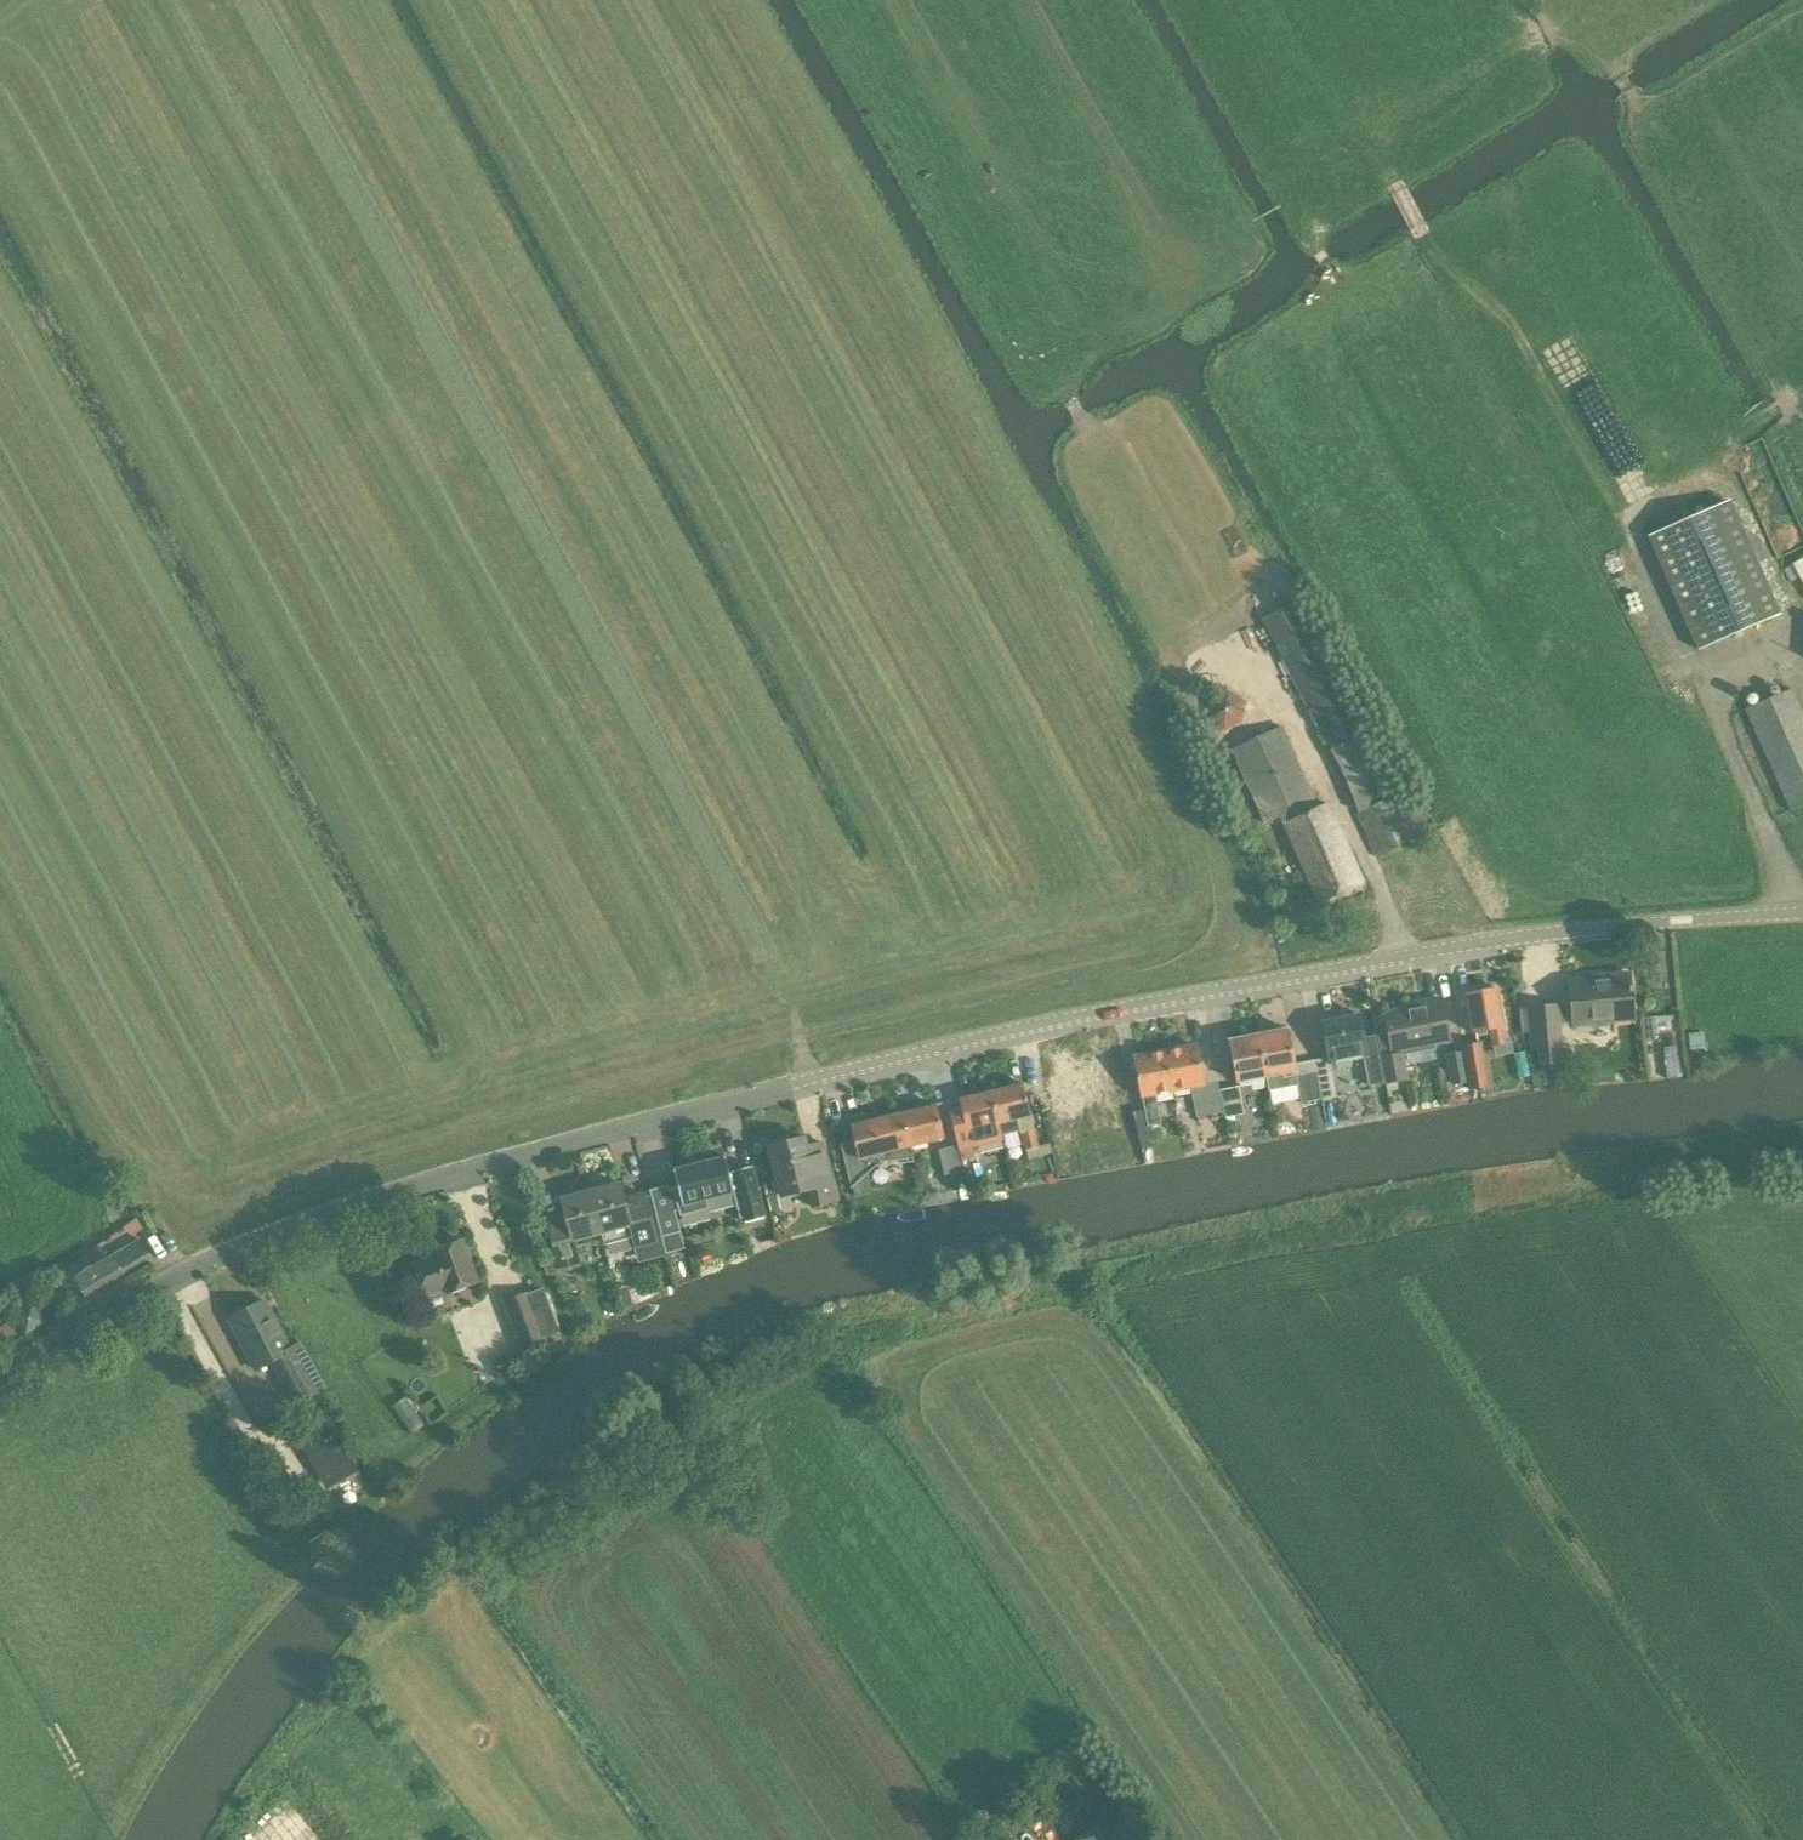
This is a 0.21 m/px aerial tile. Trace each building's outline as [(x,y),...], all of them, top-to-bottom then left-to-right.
[(1778,615),(1728,502),(1650,536),(1700,650),(1778,615)] [(1794,561),(1802,577),(1802,555),(1794,561)] [(1376,856),(1418,837),(1398,793),(1395,795),(1364,733),(1366,732),(1299,601),(1261,621),(1329,752),(1376,856)] [(1802,806),(1802,717),(1791,690),(1763,702),(1761,697),(1755,699),(1757,704),(1747,709),(1792,811),(1802,806)] [(1320,904),(1364,884),(1328,804),(1319,808),(1282,728),(1232,750),(1265,823),(1280,817),(1320,904)] [(1557,1005),(1535,1007),(1538,1041),(1531,1041),(1531,1050),(1536,1050),(1538,1067),(1570,1064),(1569,1045),(1561,1046),(1559,1023),(1573,1022),(1574,1025),(1634,1020),(1630,973),(1606,975),(1606,978),(1569,981),(1572,1013),(1558,1015),(1557,1005)] [(1503,1027),(1496,988),(1481,991),(1480,987),(1467,990),(1468,994),(1465,994),(1473,1033),(1490,1029),(1493,1045),(1504,1043),(1501,1027),(1503,1027)] [(1385,1014),(1389,1033),(1378,1035),(1387,1082),(1405,1079),(1400,1049),(1449,1040),(1441,998),(1423,1001),(1424,1007),(1385,1014)] [(1328,1058),(1314,1060),(1317,1071),(1321,1099),(1335,1096),(1329,1063),(1334,1062),(1337,1068),(1350,1066),(1351,1059),(1363,1057),(1369,1086),(1383,1083),(1375,1036),(1364,1037),(1360,1014),(1338,1019),(1335,1015),(1327,1017),(1326,1021),(1322,1021),(1327,1051),(1328,1058)] [(1287,1029),(1258,1034),(1265,1076),(1268,1090),(1289,1086),(1287,1072),(1294,1070),(1295,1075),(1297,1084),(1301,1103),(1321,1099),(1317,1071),(1314,1060),(1300,1063),(1293,1064),(1287,1029)] [(1258,1034),(1230,1039),(1238,1081),(1265,1076),(1258,1034)] [(1471,1089),(1490,1086),(1482,1043),(1463,1046),(1471,1089)] [(1223,1113),(1218,1089),(1205,1091),(1196,1045),(1164,1051),(1167,1067),(1172,1090),(1189,1086),(1195,1118),(1223,1113)] [(1167,1067),(1164,1051),(1133,1057),(1143,1110),(1134,1111),(1140,1134),(1140,1135),(1148,1133),(1147,1127),(1161,1125),(1155,1093),(1172,1090),(1167,1067)] [(1463,1053),(1449,1055),(1454,1084),(1468,1081),(1463,1053)] [(1107,1062),(1078,1069),(1094,1135),(1120,1128),(1123,1138),(1140,1134),(1134,1111),(1130,1095),(1116,1099),(1107,1062)] [(1057,1113),(1043,1117),(1052,1155),(1070,1151),(1066,1137),(1092,1130),(1093,1135),(1094,1135),(1078,1069),(1048,1076),(1057,1113)] [(1019,1130),(1016,1118),(1030,1115),(1022,1083),(990,1090),(998,1123),(998,1126),(1001,1135),(1001,1134),(1019,1130)] [(1218,1089),(1223,1113),(1225,1112),(1225,1117),(1243,1113),(1238,1086),(1219,1090),(1219,1088),(1218,1089)] [(998,1123),(990,1090),(958,1098),(960,1106),(949,1109),(959,1152),(1003,1141),(1001,1134),(1001,1135),(998,1126),(998,1123)] [(905,1126),(910,1146),(942,1138),(934,1105),(902,1113),(905,1126)] [(912,1162),(909,1146),(910,1146),(905,1126),(902,1113),(869,1121),(870,1123),(851,1128),(854,1142),(840,1145),(851,1189),(878,1161),(910,1159),(911,1162),(912,1162)] [(1024,1149),(1036,1146),(1033,1130),(1020,1133),(1024,1149)] [(810,1205),(836,1198),(824,1150),(807,1154),(803,1136),(768,1144),(780,1194),(809,1186),(813,1202),(810,1203),(810,1205)] [(668,1186),(650,1191),(662,1238),(666,1254),(684,1249),(680,1233),(675,1212),(679,1211),(680,1215),(707,1208),(705,1200),(734,1193),(740,1219),(743,1218),(744,1223),(765,1218),(752,1166),(728,1172),(725,1157),(673,1170),(677,1187),(678,1188),(675,1189),(674,1189),(669,1191),(668,1186)] [(603,1184),(589,1188),(601,1232),(600,1233),(603,1245),(632,1237),(635,1248),(655,1242),(643,1196),(623,1202),(618,1182),(604,1186),(603,1184)] [(601,1232),(589,1188),(575,1192),(575,1194),(560,1198),(565,1217),(546,1222),(559,1269),(578,1263),(571,1241),(600,1233),(601,1232)] [(443,1291),(475,1279),(460,1238),(428,1249),(430,1254),(413,1260),(424,1292),(442,1286),(443,1291)] [(89,1302),(154,1263),(142,1243),(95,1270),(93,1266),(87,1269),(90,1274),(77,1281),(89,1302)] [(526,1292),(502,1301),(522,1355),(547,1346),(526,1292)] [(290,1350),(264,1301),(229,1319),(256,1370),(272,1361),(291,1351),(290,1350)] [(296,1405),(324,1390),(300,1344),(290,1350),(291,1351),(272,1361),(296,1405)] [(501,1372),(521,1365),(516,1351),(496,1359),(501,1372)] [(331,1483),(355,1469),(321,1410),(297,1424),(331,1483)] [(270,1420),(278,1433),(291,1426),(284,1412),(270,1420)]
